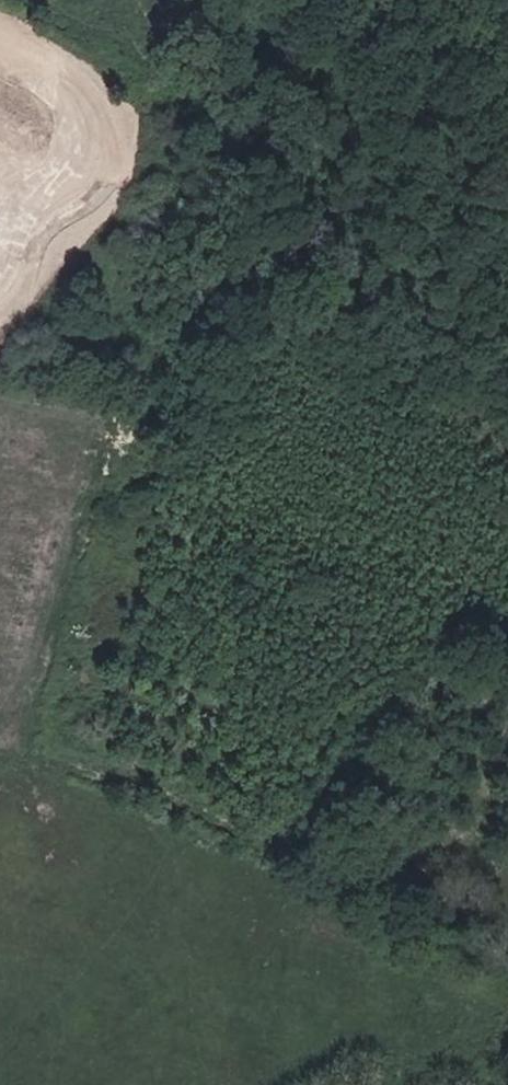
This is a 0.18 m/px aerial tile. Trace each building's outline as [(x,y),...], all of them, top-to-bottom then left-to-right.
[(18,80),(0,105),(0,129),(55,170),(85,129),(18,80)]
